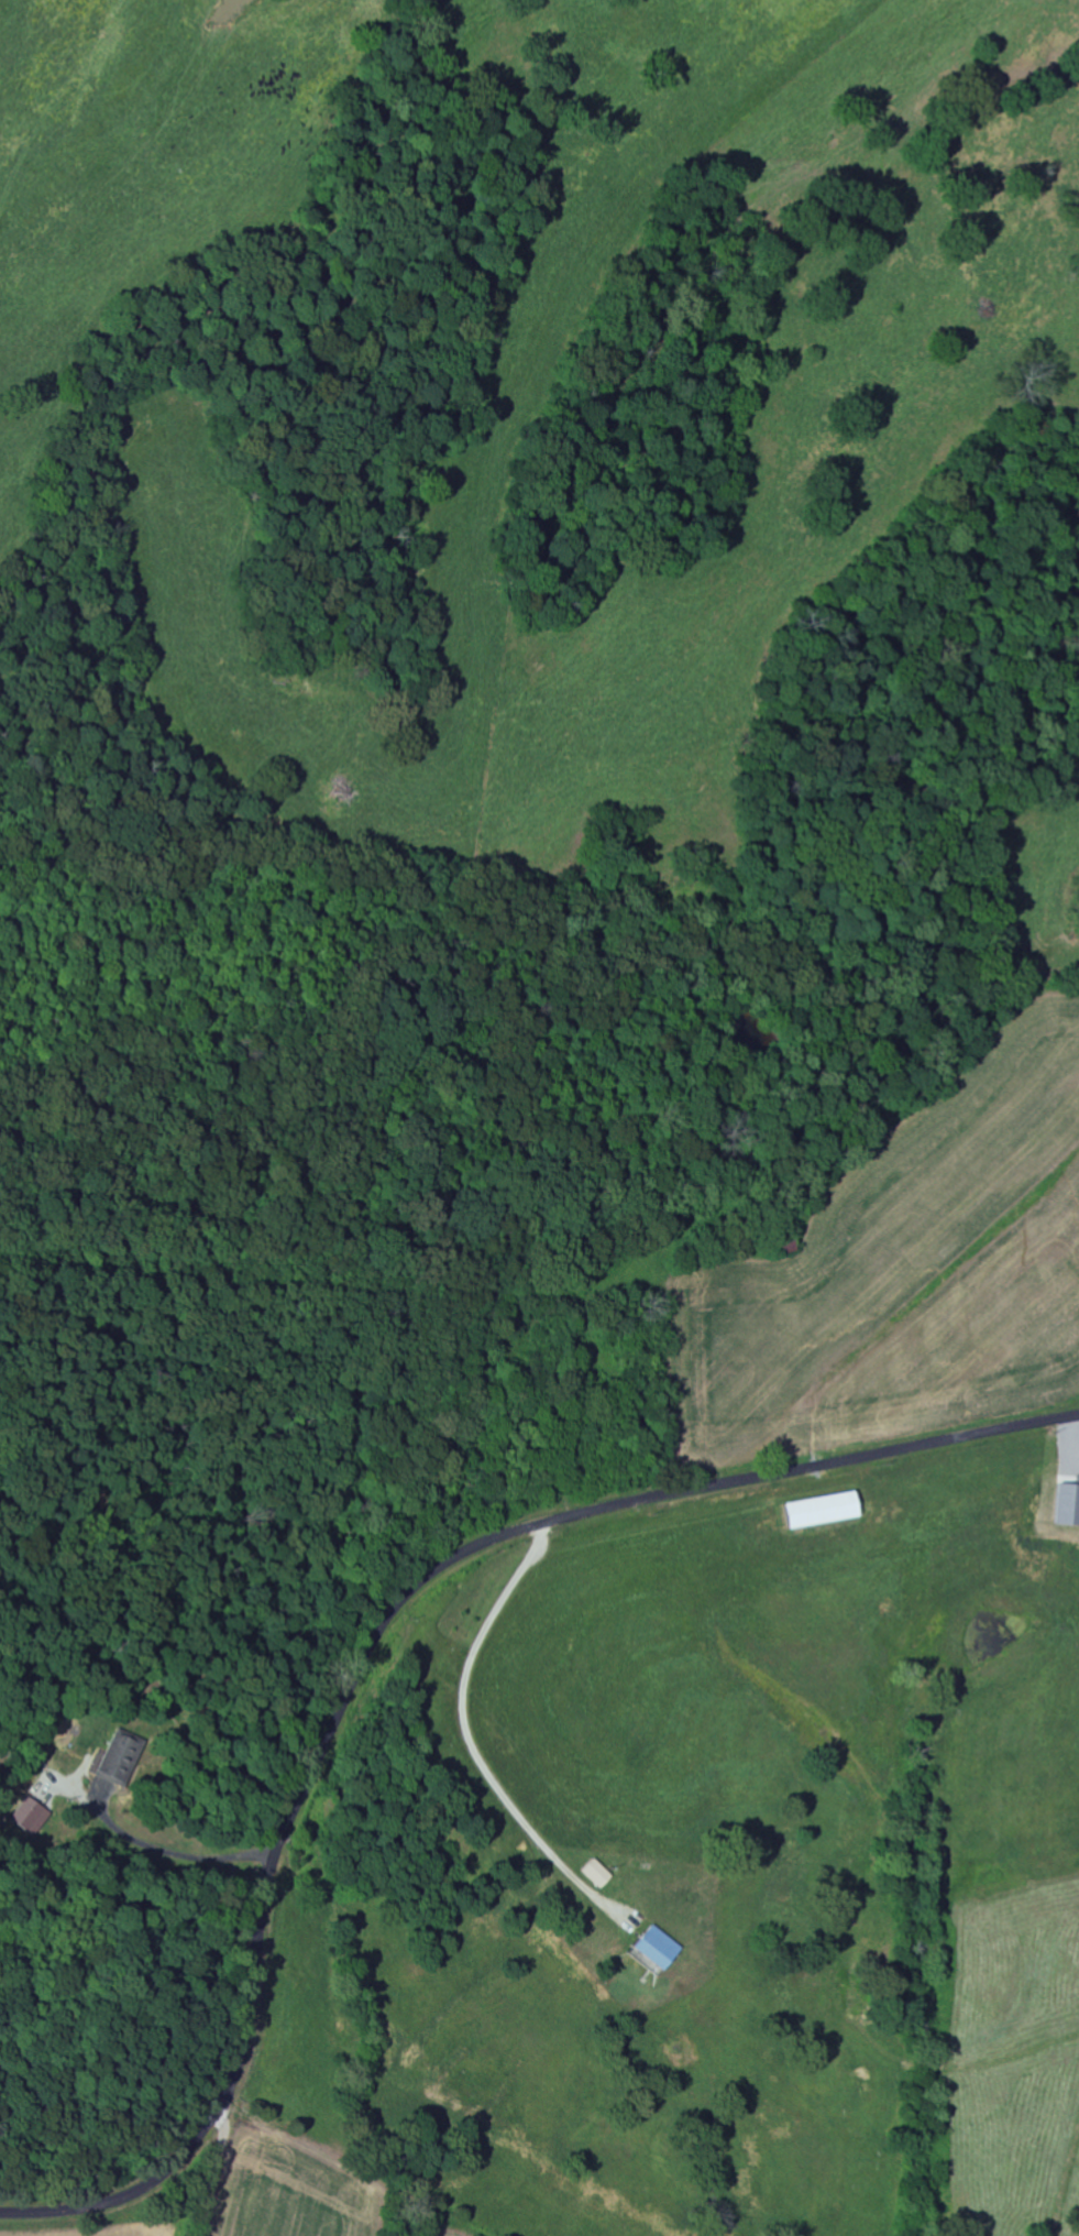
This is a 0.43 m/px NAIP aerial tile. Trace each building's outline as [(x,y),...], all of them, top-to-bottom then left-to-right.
[(1066,1478),(1063,1526),(1078,1527),(1078,1479),(1066,1478)] [(792,1504),(796,1530),(867,1519),(863,1493),(792,1504)] [(127,1785),(142,1740),(116,1732),(101,1777),(127,1785)] [(35,1837),(54,1813),(31,1795),(12,1819),(35,1837)] [(618,1877),(600,1858),(586,1871),(603,1890),(618,1877)] [(638,1951),(671,1971),(686,1945),(654,1926),(638,1951)]
